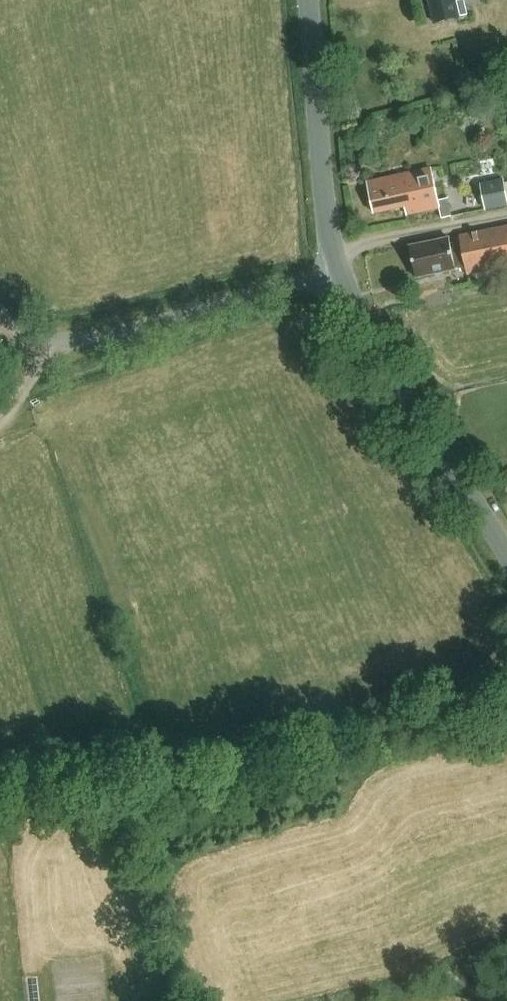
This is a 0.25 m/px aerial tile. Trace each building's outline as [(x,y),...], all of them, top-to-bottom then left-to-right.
[(436,24),(460,18),(460,17),(468,15),(464,0),(456,2),(456,0),(429,0),(436,24)] [(438,209),(440,208),(439,201),(431,169),(367,183),(374,214),(405,207),(407,216),(438,209)] [(485,210),(506,206),(506,197),(503,179),(480,184),(485,210)] [(440,208),(438,209),(441,219),(451,217),(447,199),(439,201),(440,208)] [(506,268),(506,227),(459,237),(460,242),(450,244),(449,239),(409,247),(416,278),(466,268),(467,276),(506,268)]
